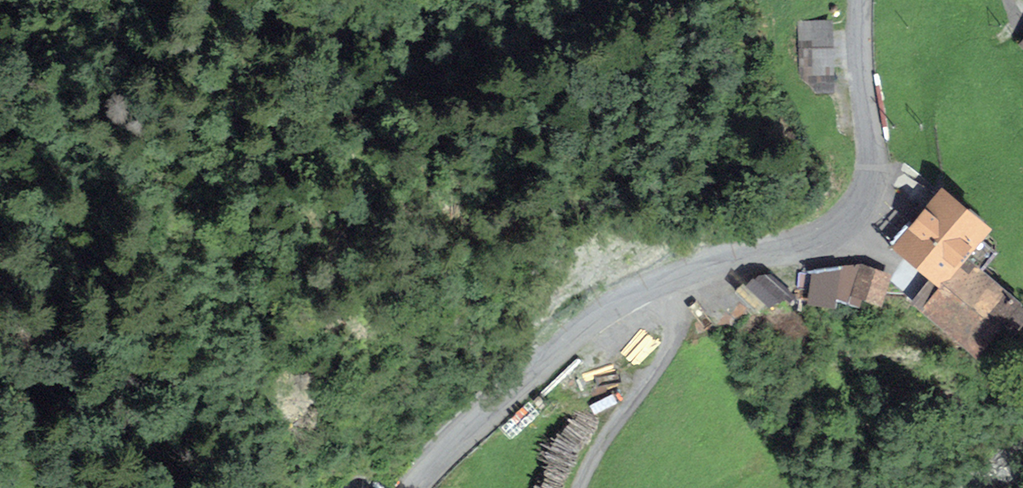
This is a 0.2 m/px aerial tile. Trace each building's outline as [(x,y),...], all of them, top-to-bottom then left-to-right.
[(802,23),(802,71),(830,72),(829,23),(802,23)] [(905,248),(937,275),(956,253),(978,227),(946,200),(905,248)] [(937,275),(914,302),(977,354),(1019,304),(956,253),(937,275)] [(758,313),(786,291),(766,266),(738,287),(758,313)] [(854,291),(879,300),(887,276),(862,267),(854,291)]
